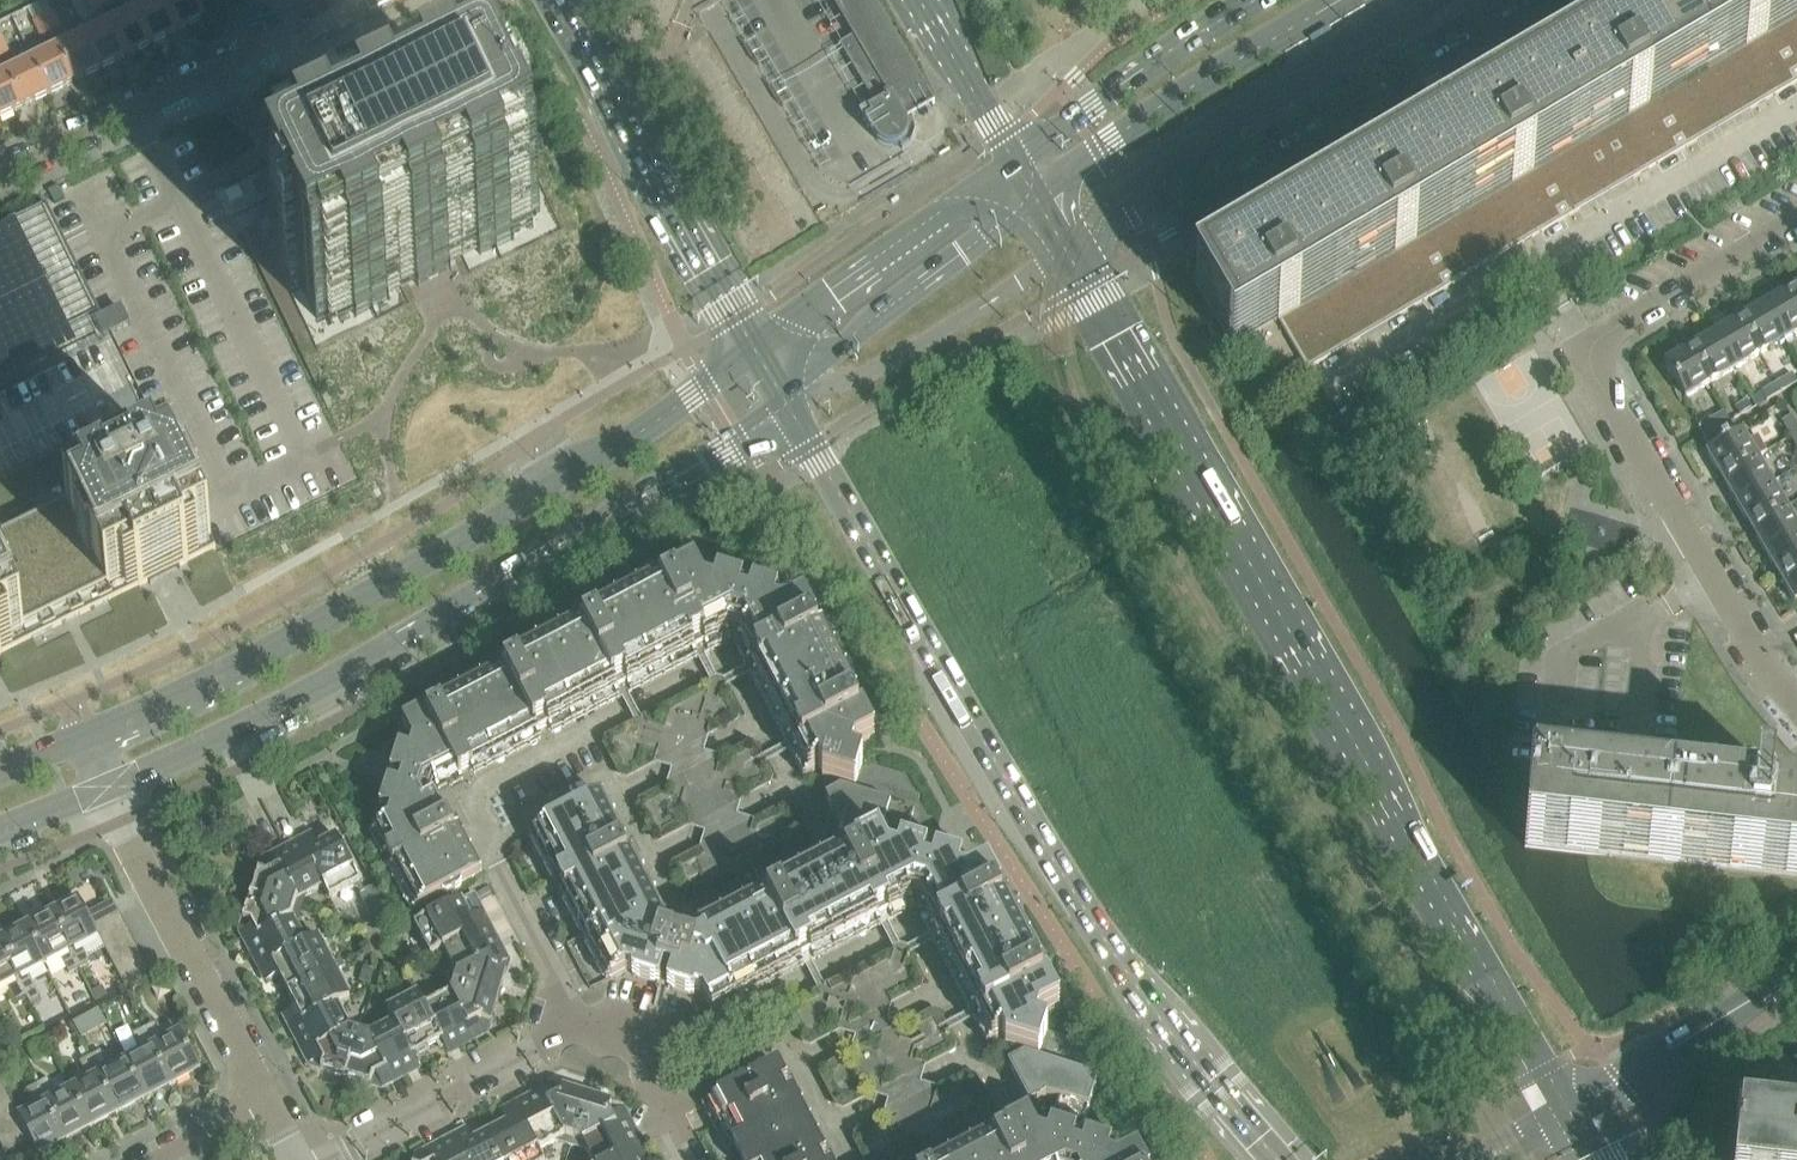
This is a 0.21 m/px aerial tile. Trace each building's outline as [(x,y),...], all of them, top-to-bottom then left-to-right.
[(98,0),(87,0),(93,12),(102,8),(98,0)] [(102,8),(111,4),(109,0),(98,0),(102,8)] [(135,11),(152,45),(178,33),(162,0),(157,0),(135,11)] [(178,33),(204,20),(194,0),(162,0),(178,33)] [(853,38),(840,46),(876,108),(862,116),(876,140),(878,143),(879,144),(881,145),(882,146),(886,148),(890,148),(893,148),(896,148),(900,146),(903,151),(905,150),(907,147),(909,146),(910,144),(912,141),(913,138),(914,136),(914,134),(914,132),(914,130),(914,126),(913,124),(913,122),(912,120),(911,118),(922,112),(935,104),(874,0),(831,0),(853,38)] [(1195,284),(1233,349),(1279,322),(1308,370),(1796,84),(1796,0),(1678,0),(1195,284)] [(135,11),(110,23),(127,58),(152,45),(135,11)] [(44,18),(51,33),(60,29),(53,14),(44,18)] [(51,33),(44,18),(35,22),(43,37),(51,33)] [(110,23),(84,36),(101,70),(127,58),(110,23)] [(84,36),(59,48),(75,83),(101,70),(84,36)] [(0,58),(9,54),(2,39),(0,40),(0,58)] [(59,48),(33,61),(50,95),(75,83),(59,48)] [(33,61),(7,73),(24,108),(50,95),(33,61)] [(0,77),(0,120),(24,108),(7,73),(0,77)] [(494,87),(378,144),(354,156),(355,158),(362,173),(242,232),(278,307),(292,336),(304,330),(319,348),(336,340),(422,300),(436,290),(463,278),(540,239),(561,230),(540,185),(494,87)] [(114,344),(113,341),(111,336),(131,327),(124,313),(105,323),(47,205),(0,228),(0,400),(114,344)] [(1790,291),(1765,306),(1785,341),(1796,334),(1796,304),(1790,291)] [(1785,341),(1765,306),(1740,320),(1761,356),(1785,341)] [(1761,356),(1740,320),(1715,335),(1736,370),(1761,356)] [(1736,370),(1715,335),(1690,350),(1711,385),(1736,370)] [(171,458),(114,341),(113,341),(114,344),(0,400),(0,576),(77,538),(108,523),(105,515),(106,514),(98,497),(112,490),(114,495),(139,483),(148,503),(181,487),(168,459),(171,458)] [(1711,385),(1690,350),(1665,365),(1686,400),(1711,385)] [(1782,393),(1796,384),(1796,383),(1792,375),(1777,384),(1782,393)] [(1782,393),(1777,384),(1762,393),(1767,402),(1782,393)] [(1751,409),(1746,402),(1735,408),(1739,416),(1751,409)] [(1724,413),(1711,421),(1718,432),(1731,425),(1724,413)] [(1796,434),(1796,427),(1791,417),(1782,423),(1791,438),(1796,434)] [(1711,421),(1698,428),(1705,440),(1718,432),(1711,421)] [(1712,451),(1737,436),(1731,425),(1718,432),(1705,440),(1712,451)] [(1737,436),(1712,451),(1707,454),(1722,479),(1757,459),(1742,433),(1737,436)] [(29,641),(110,601),(149,582),(150,584),(180,570),(179,567),(216,549),(184,485),(171,458),(168,459),(181,487),(148,503),(139,483),(114,495),(112,490),(98,497),(106,514),(105,515),(108,523),(77,538),(0,576),(0,655),(29,641)] [(1757,459),(1722,479),(1737,504),(1772,483),(1757,459)] [(1772,483),(1737,504),(1751,529),(1786,508),(1772,483)] [(1751,529),(1766,553),(1796,535),(1796,527),(1786,508),(1751,529)] [(1766,553),(1780,578),(1796,568),(1796,535),(1766,553)] [(1780,578),(1795,604),(1796,603),(1796,568),(1780,578)] [(705,591),(695,572),(673,583),(671,579),(656,587),(658,591),(595,624),(593,619),(579,627),(581,631),(561,642),(517,665),(514,660),(500,668),(502,672),(484,682),(439,705),(437,700),(424,708),(426,712),(403,724),(414,743),(411,753),(401,750),(400,754),(398,753),(393,771),(392,776),(396,777),(394,786),(389,785),(388,789),(381,806),(381,810),(391,814),(388,823),(374,830),(387,854),(388,853),(394,864),(392,865),(416,910),(461,886),(483,875),(459,832),(464,830),(456,815),(448,819),(446,820),(435,798),(432,800),(431,798),(434,789),(436,788),(439,793),(448,788),(450,790),(464,783),(461,777),(471,771),(474,777),(521,753),(541,742),(538,736),(549,731),(552,737),(598,713),(677,672),(695,663),(722,649),(721,646),(730,641),(729,638),(738,641),(735,642),(740,652),(737,653),(747,670),(803,779),(819,771),(823,779),(823,780),(854,790),(852,795),(841,792),(826,800),(847,840),(853,836),(854,838),(857,836),(857,834),(862,832),(861,831),(863,830),(929,851),(935,833),(931,826),(932,820),(927,818),(919,802),(920,797),(915,795),(906,777),(852,761),(855,752),(875,742),(864,720),(868,717),(860,703),(856,705),(823,642),(827,640),(819,625),(816,627),(804,605),(784,616),(775,613),(778,603),(752,595),(751,599),(750,598),(750,599),(742,597),(742,596),(741,595),(742,592),(717,584),(714,594),(705,591)] [(1530,805),(1525,847),(1796,877),(1796,809),(1769,806),(1771,787),(1755,786),(1753,804),(1533,779),(1530,805)] [(935,867),(926,864),(925,864),(927,860),(922,858),(923,857),(906,852),(905,853),(901,852),(898,862),(889,859),(881,844),(879,845),(879,846),(862,855),(855,843),(827,859),(830,866),(821,871),(820,870),(789,886),(789,887),(782,891),(777,884),(754,896),(758,904),(752,907),(741,913),(741,912),(710,928),(709,927),(692,935),(687,934),(689,928),(680,926),(677,925),(675,930),(660,926),(666,923),(633,860),(632,860),(631,858),(636,856),(629,841),(624,844),(623,842),(624,841),(602,800),(583,810),(577,807),(564,815),(561,821),(535,835),(536,836),(534,844),(551,876),(558,879),(559,880),(560,879),(566,890),(565,891),(566,891),(563,899),(580,932),(588,933),(590,936),(586,944),(602,976),(610,978),(611,979),(633,968),(635,972),(634,977),(638,979),(637,980),(655,985),(655,984),(657,985),(656,989),(668,993),(669,989),(673,990),(672,991),(689,996),(690,995),(694,996),(695,994),(704,997),(714,1016),(906,916),(905,913),(914,908),(913,905),(914,905),(920,907),(921,908),(919,909),(924,919),(921,920),(934,945),(973,1020),(985,1044),(991,1042),(992,1044),(1002,1038),(1006,1046),(1006,1048),(1038,1057),(1036,1062),(1023,1059),(1009,1067),(1030,1107),(1036,1104),(1037,1105),(1041,1103),(1040,1102),(1044,1100),(1043,1099),(1046,1097),(1060,1102),(1052,1125),(1081,1134),(1099,1076),(1094,1074),(1082,1051),(1076,1049),(1071,1039),(1034,1027),(1036,1021),(1054,1011),(1053,1009),(1052,1010),(1042,990),(1051,985),(1044,970),(1039,972),(1036,974),(1021,945),(1003,911),(1011,907),(1003,892),(993,897),(983,878),(984,878),(983,875),(968,884),(958,881),(962,871),(957,869),(958,868),(941,862),(940,863),(936,862),(935,867)] [(313,834),(300,841),(286,848),(300,874),(313,867),(324,888),(324,887),(330,899),(358,886),(362,894),(366,893),(365,892),(337,838),(320,847),(313,834)] [(251,896),(294,910),(296,901),(324,888),(313,867),(300,874),(286,848),(264,860),(270,873),(267,874),(259,872),(251,896)] [(388,916),(373,887),(365,892),(366,893),(362,894),(360,896),(374,923),(388,916)] [(294,910),(251,896),(243,921),(251,924),(253,927),(240,934),(252,957),(279,943),(285,956),(319,939),(319,938),(305,945),(294,923),(291,918),(294,910)] [(52,914),(81,968),(91,963),(82,946),(99,937),(93,927),(87,915),(79,899),(74,902),(72,898),(58,905),(61,909),(52,914)] [(112,902),(87,915),(93,927),(119,914),(112,902)] [(483,912),(478,914),(470,919),(461,902),(414,926),(407,930),(409,934),(417,929),(431,956),(444,949),(463,939),(470,952),(496,938),(483,912)] [(294,910),(291,918),(294,923),(297,922),(300,912),(294,910)] [(24,928),(45,966),(61,957),(70,974),(81,968),(52,914),(47,916),(45,912),(32,919),(34,923),(24,928)] [(119,914),(93,927),(99,937),(100,939),(125,926),(119,914)] [(27,997),(31,1005),(41,1000),(37,992),(28,974),(45,966),(24,928),(21,930),(18,925),(5,932),(7,937),(0,940),(0,946),(27,997)] [(125,926),(100,939),(107,951),(132,938),(125,926)] [(132,938),(107,951),(113,963),(138,950),(132,938)] [(456,985),(498,999),(506,974),(497,971),(496,968),(508,961),(496,938),(470,952),(463,939),(444,949),(459,978),(456,985)] [(266,983),(270,981),(279,976),(287,993),(343,964),(341,961),(333,965),(319,939),(285,956),(279,943),(252,957),(266,983)] [(8,985),(16,1002),(27,997),(0,946),(0,990),(8,985)] [(138,950),(113,963),(120,976),(145,963),(138,950)] [(126,988),(151,975),(145,963),(120,976),(126,988)] [(283,1016),(290,1029),(297,1043),(324,1029),(317,1016),(337,1006),(350,999),(336,972),(344,967),(343,964),(287,993),(296,1010),(283,1016)] [(371,986),(375,970),(364,966),(359,983),(371,986)] [(110,994),(105,984),(94,990),(99,999),(110,994)] [(498,999),(456,985),(453,994),(427,1007),(420,995),(419,996),(435,1028),(449,1021),(462,1047),(485,1036),(478,1023),(482,1021),(490,1024),(498,999)] [(389,1011),(395,1023),(406,1044),(392,1051),(406,1077),(420,1070),(413,1057),(442,1042),(448,1055),(462,1047),(449,1021),(435,1028),(419,996),(392,1009),(388,1001),(385,1002),(389,1010),(389,1011)] [(346,1078),(360,1035),(351,1033),(337,1006),(317,1016),(324,1029),(297,1043),(309,1065),(322,1059),(324,1062),(321,1071),(346,1078)] [(195,1031),(188,1019),(177,1025),(181,1033),(183,1037),(195,1031)] [(360,1035),(346,1078),(368,1085),(371,1086),(373,1078),(376,1076),(383,1089),(406,1077),(392,1051),(406,1044),(395,1023),(367,1038),(360,1035)] [(145,1030),(174,1085),(201,1071),(181,1033),(165,1042),(156,1025),(145,1030)] [(174,1085),(145,1030),(135,1036),(144,1053),(128,1061),(147,1099),(174,1085)] [(97,1043),(86,1049),(91,1058),(102,1053),(97,1043)] [(147,1099),(128,1061),(111,1070),(102,1053),(91,1058),(120,1113),(147,1099)] [(120,1113),(91,1058),(81,1064),(90,1081),(74,1089),(94,1127),(120,1113)] [(826,1155),(824,1156),(793,1097),(795,1096),(788,1081),(786,1082),(778,1067),(702,1107),(725,1151),(730,1148),(738,1144),(746,1159),(743,1159),(829,1159),(826,1155)] [(94,1127),(74,1089),(57,1098),(48,1081),(38,1086),(66,1141),(94,1127)] [(66,1141),(38,1086),(28,1091),(37,1108),(19,1118),(24,1128),(30,1140),(38,1156),(66,1141)] [(587,1097),(562,1089),(560,1097),(556,1099),(550,1086),(527,1098),(541,1125),(527,1132),(542,1159),(543,1159),(538,1150),(554,1142),(566,1136),(574,1139),(587,1097)] [(11,1104),(5,1091),(0,1094),(0,1109),(11,1104)] [(574,1139),(583,1141),(593,1159),(616,1159),(610,1146),(636,1133),(624,1109),(611,1116),(610,1113),(612,1104),(587,1097),(574,1139)] [(503,1116),(507,1125),(490,1134),(504,1159),(542,1159),(527,1132),(541,1125),(527,1098),(500,1112),(503,1116)] [(0,1109),(0,1125),(17,1116),(11,1104),(0,1109)] [(24,1128),(19,1118),(17,1116),(0,1125),(0,1141),(24,1128)] [(30,1140),(24,1128),(0,1141),(0,1145),(5,1154),(30,1140)] [(1111,1156),(1107,1154),(1107,1153),(1090,1148),(1090,1149),(1085,1148),(1084,1152),(1075,1150),(1074,1149),(1075,1145),(1071,1143),(1071,1142),(1055,1138),(1055,1139),(1051,1138),(1048,1150),(1039,1147),(1030,1129),(1028,1130),(1028,1132),(1009,1142),(1006,1137),(1004,1132),(989,1139),(992,1144),(991,1144),(994,1150),(974,1159),(1110,1159),(1111,1156)] [(455,1136),(441,1143),(450,1159),(504,1159),(490,1134),(474,1142),(467,1130),(455,1136)] [(1748,1131),(1739,1130),(1735,1159),(1796,1159),(1796,1137),(1748,1131)] [(643,1147),(636,1133),(610,1146),(616,1159),(648,1159),(650,1159),(643,1147)] [(441,1143),(418,1155),(420,1159),(450,1159),(441,1143)]
